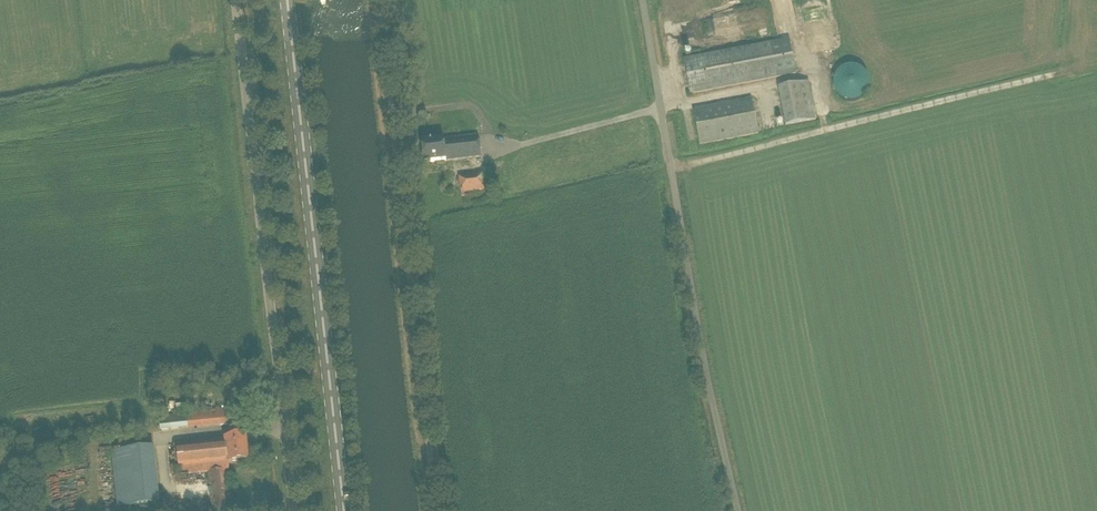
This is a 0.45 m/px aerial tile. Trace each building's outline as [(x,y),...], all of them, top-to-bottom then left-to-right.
[(690,93),(701,91),(795,73),(788,40),(684,59),(690,93)] [(863,93),(864,88),(863,85),(862,81),(861,79),(858,76),(856,74),(853,72),(849,71),(846,71),(844,71),(840,73),(837,75),(834,77),(833,79),(831,83),(830,86),(830,89),(830,92),(832,95),(833,98),(836,101),(838,102),(841,104),(844,105),(848,105),(852,104),(854,103),(858,101),(859,99),(861,96),(863,93)] [(808,81),(777,87),(785,126),(816,120),(808,81)] [(700,145),(711,142),(757,133),(751,99),(693,110),(700,145)] [(424,163),(480,156),(481,156),(479,135),(422,142),(424,163)] [(459,175),(461,196),(465,195),(465,192),(485,189),(483,173),(459,175)] [(173,415),(159,417),(159,419),(160,430),(230,422),(228,408),(173,415)] [(237,462),(248,461),(245,437),(226,439),(226,438),(176,444),(179,474),(207,471),(211,510),(229,510),(225,469),(229,469),(228,463),(237,462)] [(159,503),(154,458),(153,447),(112,451),(114,467),(116,495),(118,508),(159,503)]
